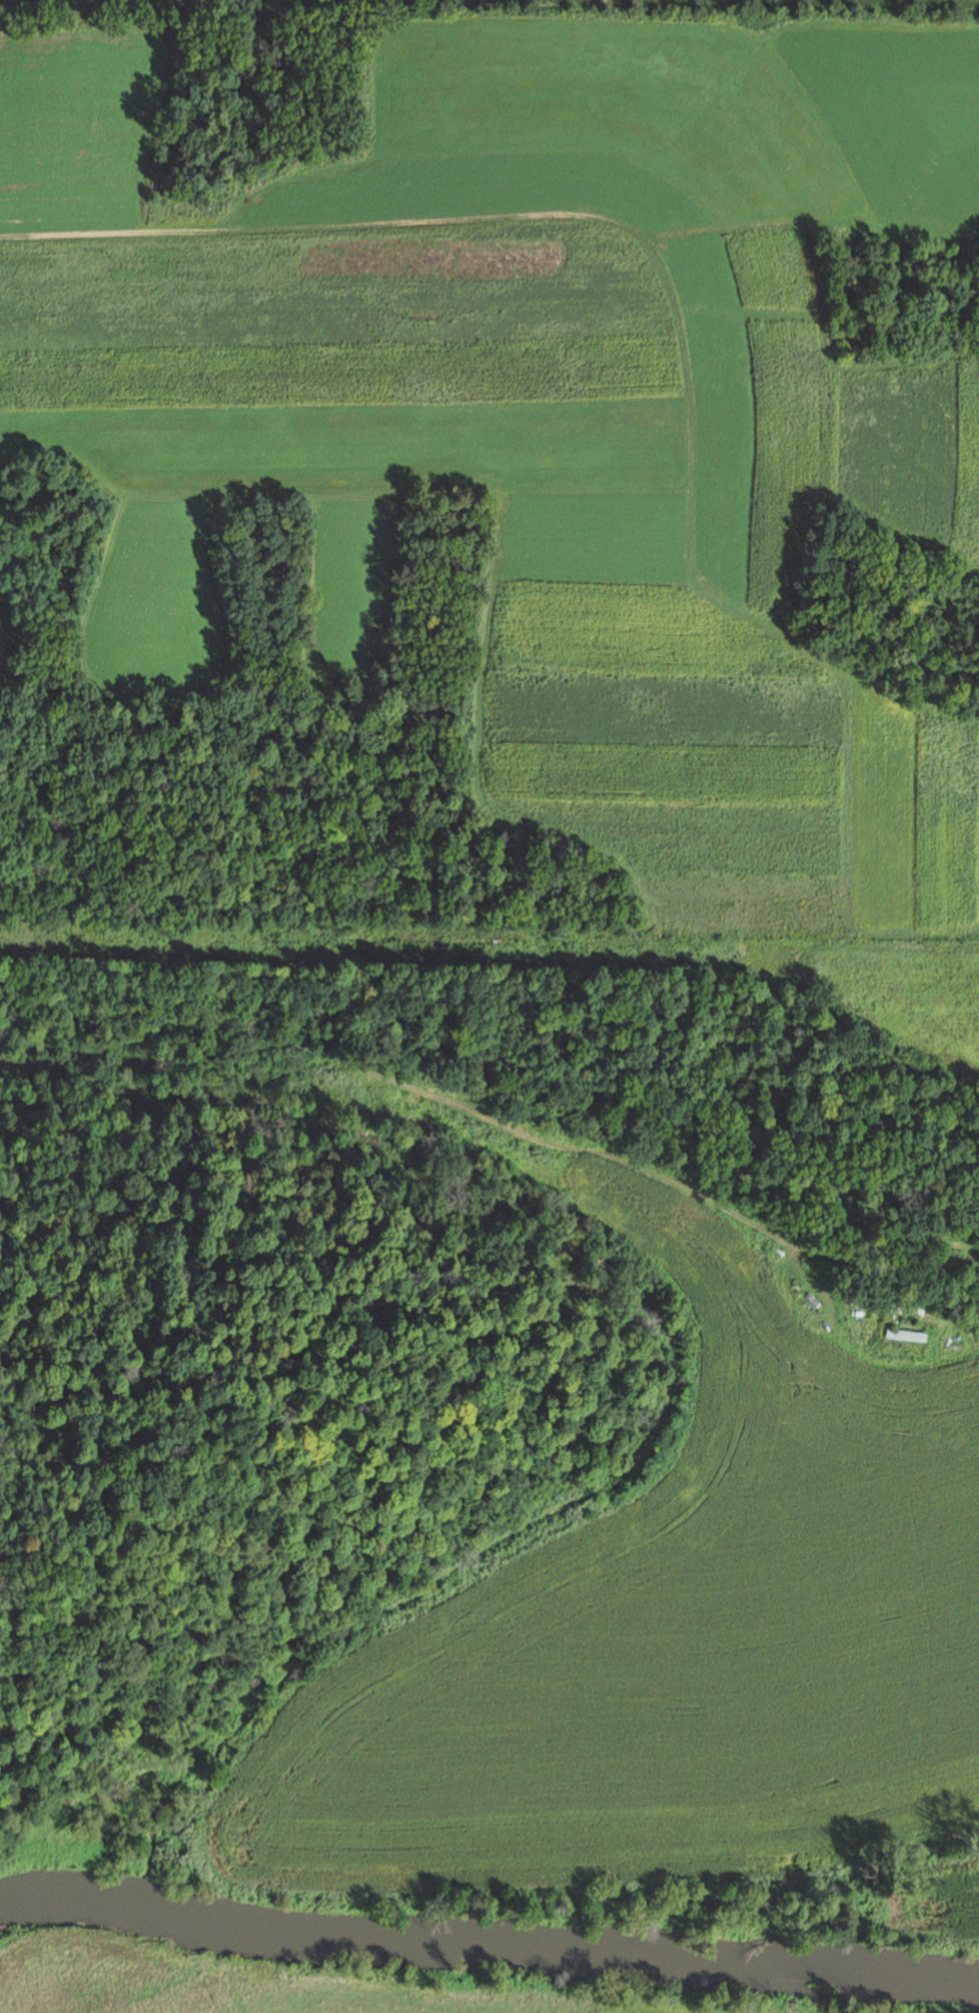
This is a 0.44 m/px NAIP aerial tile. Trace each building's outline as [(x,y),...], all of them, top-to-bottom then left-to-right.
[(925,1334),(886,1329),(885,1339),(924,1343),(925,1334)]
